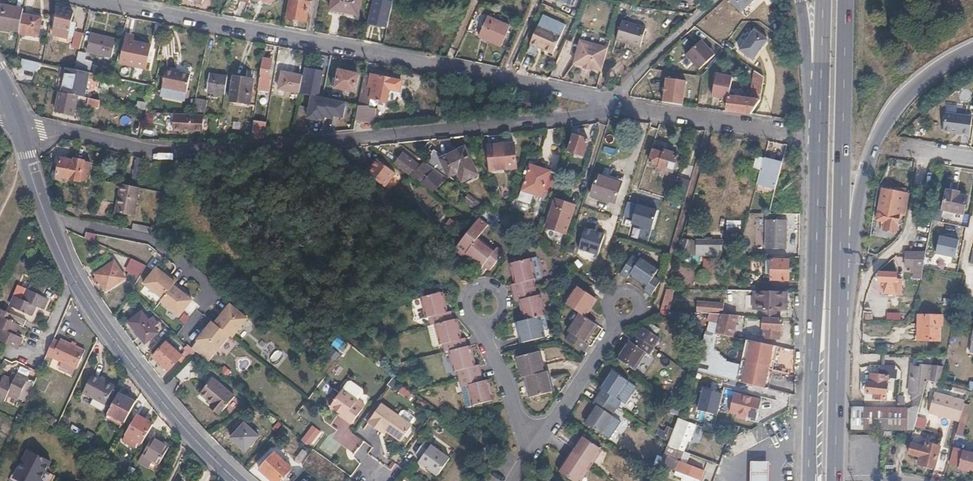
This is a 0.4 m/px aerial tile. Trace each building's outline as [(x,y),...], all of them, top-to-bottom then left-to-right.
[(305,20),(308,2),(297,0),(289,0),(286,16),(305,20)] [(359,0),(332,0),(330,13),(353,17),(353,13),(357,14),(359,0)] [(389,19),(393,3),(380,0),(372,0),(367,21),(385,26),(387,18),(389,19)] [(739,12),(751,0),(728,0),(739,12)] [(25,7),(1,3),(0,10),(0,26),(20,30),(24,12),(25,7)] [(81,48),(84,34),(71,31),(75,11),(60,8),(56,33),(75,37),(74,47),(81,48)] [(20,30),(19,34),(39,38),(42,16),(24,12),(20,30)] [(564,27),(542,16),(528,44),(550,55),(564,27)] [(511,27),(489,17),(480,37),(502,47),(511,27)] [(640,47),(645,27),(621,21),(616,40),(640,47)] [(740,50),(754,60),(768,39),(754,30),(740,50)] [(117,39),(93,33),(89,50),(113,56),(117,39)] [(136,35),(128,33),(122,62),(147,68),(152,44),(135,41),(136,35)] [(699,64),(711,47),(695,35),(683,53),(699,64)] [(572,65),(599,72),(606,48),(579,41),(572,65)] [(44,63),(28,59),(27,64),(31,71),(37,73),(43,69),(44,63)] [(78,59),(75,70),(83,71),(85,60),(78,59)] [(260,82),(258,93),(269,94),(272,80),(270,80),(274,60),(264,59),(261,82),(260,82)] [(749,70),(751,67),(742,60),(738,65),(740,67),(742,65),(749,70)] [(68,68),(63,93),(85,98),(90,73),(83,71),(75,70),(68,68)] [(305,70),(303,76),(300,93),(299,96),(311,98),(307,120),(318,122),(319,120),(325,121),(325,118),(334,120),(335,117),(343,119),(347,103),(319,98),(323,73),(305,70)] [(191,75),(167,71),(163,90),(188,95),(191,75)] [(359,75),(341,71),(340,77),(336,76),(334,88),(355,92),(359,75)] [(300,93),(303,76),(282,72),(279,89),(300,93)] [(730,96),(728,110),(752,114),(754,111),(762,101),(765,77),(758,73),(755,98),(742,97),(742,94),(736,93),(736,96),(730,96)] [(207,92),(226,95),(228,77),(210,74),(207,92)] [(360,106),(365,107),(367,97),(396,103),(401,80),(373,74),(372,78),(366,77),(360,106)] [(730,96),(733,76),(717,74),(713,95),(729,98),(730,96)] [(232,100),(251,103),(254,80),(235,77),(232,100)] [(683,104),(687,80),(667,77),(664,101),(683,104)] [(121,84),(119,94),(139,98),(141,87),(121,84)] [(63,93),(60,93),(57,111),(75,115),(77,107),(89,110),(91,99),(85,98),(63,93)] [(194,112),(208,115),(211,101),(197,98),(194,112)] [(358,107),(356,119),(371,122),(373,110),(358,107)] [(204,134),(205,115),(194,114),(180,114),(179,133),(204,134)] [(154,117),(147,115),(144,123),(152,125),(154,117)] [(971,118),(944,116),(943,134),(970,137),(971,118)] [(255,120),(254,137),(268,138),(269,121),(255,120)] [(590,138),(574,133),(569,149),(585,154),(590,138)] [(504,148),(489,149),(491,171),(518,169),(516,144),(503,145),(504,148)] [(382,147),(379,151),(389,159),(392,154),(382,147)] [(466,148),(441,160),(446,171),(450,169),(454,176),(459,174),(463,183),(479,175),(466,148)] [(575,153),(568,151),(565,159),(573,161),(575,153)] [(664,153),(654,151),(650,162),(653,163),(652,166),(659,168),(658,172),(667,175),(669,171),(673,172),(674,169),(675,170),(678,158),(674,156),(675,153),(665,151),(664,153)] [(136,156),(131,177),(139,179),(143,157),(136,156)] [(751,169),(759,171),(762,159),(755,157),(751,169)] [(75,162),(61,159),(57,177),(67,179),(66,182),(72,183),(72,180),(87,184),(91,162),(75,159),(75,162)] [(379,159),(368,174),(387,188),(397,174),(379,159)] [(780,164),(762,159),(759,171),(755,185),(773,190),(780,164)] [(444,181),(435,173),(431,177),(412,161),(405,168),(418,181),(420,178),(424,182),(423,185),(433,192),(444,181)] [(551,198),(559,172),(533,165),(525,190),(551,198)] [(447,177),(437,170),(435,173),(444,181),(447,177)] [(623,183),(599,175),(592,196),(616,204),(623,183)] [(668,192),(680,195),(685,179),(672,175),(669,183),(671,184),(668,192)] [(512,209),(515,201),(507,195),(508,189),(501,188),(495,178),(489,181),(497,199),(512,209)] [(142,188),(124,185),(122,184),(117,213),(135,216),(142,188)] [(898,206),(900,192),(882,189),(879,202),(898,206)] [(423,190),(419,197),(431,205),(435,199),(423,190)] [(966,195),(946,191),(942,210),(962,214),(966,195)] [(907,194),(900,192),(898,206),(905,207),(907,194)] [(478,201),(470,196),(465,201),(474,207),(478,201)] [(577,204),(556,198),(548,227),(568,233),(577,204)] [(632,219),(636,204),(627,202),(623,216),(632,219)] [(898,206),(879,202),(877,211),(898,214),(899,206),(898,206)] [(656,209),(636,204),(632,219),(631,224),(651,229),(656,209)] [(898,214),(877,211),(875,221),(883,222),(882,230),(895,232),(898,214)] [(467,254),(480,239),(491,226),(482,218),(455,250),(464,258),(467,254)] [(728,220),(728,229),(742,229),(743,220),(728,220)] [(785,249),(785,220),(764,220),(763,249),(785,249)] [(86,240),(96,241),(97,233),(88,232),(86,240)] [(726,245),(738,245),(739,233),(727,232),(726,245)] [(538,243),(543,246),(547,236),(542,233),(538,243)] [(958,240),(939,236),(935,254),(954,258),(958,240)] [(480,239),(467,254),(483,268),(486,265),(493,270),(506,254),(500,248),(496,252),(480,239)] [(687,254),(690,242),(682,239),(679,252),(687,254)] [(696,257),(697,257),(722,258),(721,241),(696,241),(696,257)] [(570,266),(572,267),(578,246),(572,244),(566,263),(570,266)] [(917,263),(918,253),(904,253),(904,263),(917,263)] [(648,287),(657,276),(659,271),(642,259),(641,261),(634,255),(621,274),(628,279),(632,274),(648,287)] [(696,266),(697,257),(696,257),(680,256),(680,265),(696,266)] [(134,257),(126,269),(139,278),(147,266),(134,257)] [(539,258),(533,260),(538,280),(543,278),(539,258)] [(704,259),(704,270),(717,270),(717,258),(704,259)] [(513,286),(515,294),(537,289),(535,280),(538,280),(533,260),(515,264),(520,284),(513,286)] [(787,260),(767,260),(767,263),(770,263),(770,281),(788,281),(787,260)] [(115,262),(96,274),(106,292),(126,279),(115,262)] [(157,268),(144,285),(163,299),(176,283),(178,281),(171,275),(169,278),(164,274),(157,268)] [(877,273),(876,274),(875,281),(876,281),(883,281),(882,293),(895,293),(895,274),(877,273)] [(46,286),(33,279),(24,297),(17,294),(12,303),(33,313),(38,303),(45,306),(50,296),(43,293),(46,286)] [(163,299),(161,302),(180,317),(193,300),(186,295),(181,291),(183,289),(176,283),(163,299)] [(570,305),(581,312),(586,316),(597,299),(579,286),(568,303),(570,305)] [(540,318),(546,317),(542,296),(539,296),(537,289),(515,294),(517,302),(523,301),(528,321),(540,318)] [(676,290),(665,290),(659,311),(675,312),(676,290)] [(424,317),(426,326),(448,320),(446,313),(440,314),(435,293),(416,297),(421,318),(424,317)] [(757,310),(757,317),(780,319),(780,311),(783,311),(783,294),(756,294),(756,310),(757,310)] [(197,328),(192,335),(210,350),(225,332),(228,334),(243,315),(225,300),(219,307),(220,308),(211,319),(208,317),(199,329),(197,328)] [(0,305),(0,314),(1,315),(0,318),(0,325),(5,328),(1,338),(19,346),(23,336),(16,332),(20,321),(25,324),(27,317),(0,305)] [(142,311),(129,322),(145,344),(159,333),(142,311)] [(567,340),(574,344),(590,319),(586,316),(581,312),(568,331),(572,333),(567,340)] [(707,321),(705,331),(732,337),(737,316),(700,314),(698,320),(707,321)] [(939,326),(941,326),(941,316),(917,316),(917,341),(938,341),(939,326)] [(528,321),(519,323),(524,344),(545,338),(540,318),(528,321)] [(583,340),(595,321),(590,319),(574,344),(583,349),(588,342),(583,340)] [(456,340),(451,320),(448,320),(426,326),(431,345),(440,343),(442,352),(448,350),(463,347),(461,338),(456,340)] [(777,330),(781,330),(781,321),(762,320),(762,329),(764,329),(764,338),(776,339),(777,330)] [(648,355),(660,338),(643,327),(636,336),(636,335),(630,343),(629,342),(617,360),(632,370),(644,352),(648,355)] [(210,350),(192,335),(186,342),(191,347),(196,351),(204,358),(210,350)] [(61,343),(55,341),(47,357),(78,370),(87,351),(62,341),(61,343)] [(168,343),(154,358),(170,372),(180,360),(184,364),(196,351),(191,347),(183,357),(168,343)] [(459,378),(480,373),(478,366),(472,368),(467,345),(463,347),(448,350),(453,372),(457,371),(459,378)] [(741,382),(744,383),(763,388),(772,351),(750,346),(741,382)] [(278,349),(269,359),(277,365),(285,355),(278,349)] [(524,379),(529,378),(545,374),(541,352),(519,358),(524,379)] [(913,405),(919,407),(922,396),(923,372),(930,372),(930,380),(938,382),(942,366),(922,364),(922,368),(911,367),(909,392),(916,393),(913,405)] [(601,389),(603,390),(598,397),(616,409),(621,402),(617,399),(629,381),(612,371),(601,389)] [(725,379),(734,381),(739,382),(741,374),(727,371),(725,379)] [(27,402),(35,384),(27,380),(28,378),(19,373),(15,382),(5,377),(0,388),(0,400),(5,402),(9,394),(27,402)] [(482,380),(480,373),(459,378),(460,386),(468,383),(474,404),(492,400),(487,379),(482,380)] [(533,398),(553,393),(550,373),(545,374),(529,378),(533,398)] [(875,394),(875,399),(885,400),(887,376),(870,375),(869,383),(867,383),(866,394),(875,394)] [(114,388),(93,376),(84,394),(104,406),(114,388)] [(353,379),(348,386),(362,397),(368,390),(367,387),(357,378),(353,379)] [(214,380),(201,396),(214,407),(211,410),(219,417),(221,414),(222,415),(235,399),(214,380)] [(741,392),(744,383),(741,382),(739,382),(734,381),(730,393),(736,394),(731,411),(738,413),(737,417),(748,420),(749,416),(757,418),(761,400),(746,396),(747,394),(741,392)] [(468,383),(460,386),(466,406),(474,404),(468,383)] [(348,386),(346,388),(361,399),(362,397),(348,386)] [(716,414),(722,392),(704,387),(698,410),(716,414)] [(361,399),(346,388),(334,404),(346,414),(345,416),(355,423),(366,408),(359,402),(361,399)] [(137,400),(121,391),(106,419),(123,427),(137,400)] [(928,413),(958,421),(963,404),(964,400),(934,393),(928,413)] [(369,403),(362,397),(361,399),(359,402),(366,408),(369,403)] [(612,415),(616,409),(598,397),(594,404),(598,406),(586,424),(602,434),(614,416),(612,415)] [(404,433),(412,422),(402,415),(385,403),(378,413),(393,424),(404,433)] [(970,405),(963,404),(958,421),(955,434),(961,436),(970,405)] [(895,409),(848,408),(847,429),(904,430),(905,409),(895,409)] [(405,410),(402,415),(412,422),(416,425),(419,420),(419,417),(408,410),(405,410)] [(405,442),(408,436),(404,433),(393,424),(378,413),(370,424),(384,434),(388,429),(405,442)] [(142,445),(154,425),(138,416),(127,435),(139,443),(142,445)] [(687,421),(676,417),(671,431),(679,434),(681,429),(684,430),(687,421)] [(917,417),(916,426),(924,427),(925,417),(917,417)] [(338,429),(333,440),(357,453),(365,438),(334,421),(331,426),(338,429)] [(404,433),(408,436),(416,425),(412,422),(404,433)] [(246,451),(260,437),(245,423),(231,438),(246,451)] [(314,425),(302,440),(312,448),(324,433),(314,425)] [(172,444),(156,434),(146,450),(162,460),(172,444)] [(139,443),(127,435),(124,440),(136,448),(139,443)] [(422,447),(446,466),(451,458),(433,444),(435,442),(428,438),(422,447)] [(583,438),(572,455),(589,466),(600,449),(583,438)] [(918,464),(934,468),(939,447),(926,443),(925,447),(911,443),(908,453),(920,456),(918,464)] [(683,451),(666,444),(656,472),(662,474),(665,466),(699,480),(703,471),(679,461),(683,451)] [(127,449),(120,446),(114,456),(121,461),(127,449)] [(438,477),(446,466),(422,447),(417,453),(423,458),(420,463),(438,477)] [(970,453),(954,448),(950,463),(972,470),(972,453),(970,453)] [(13,478),(18,480),(26,480),(39,480),(50,462),(28,450),(13,478)] [(372,450),(370,455),(382,461),(385,457),(372,450)] [(260,470),(272,480),(289,480),(290,480),(286,476),(293,469),(276,452),(260,470)] [(573,480),(579,480),(589,466),(572,455),(560,472),(573,480)] [(766,464),(749,463),(749,480),(766,480),(766,464)]
